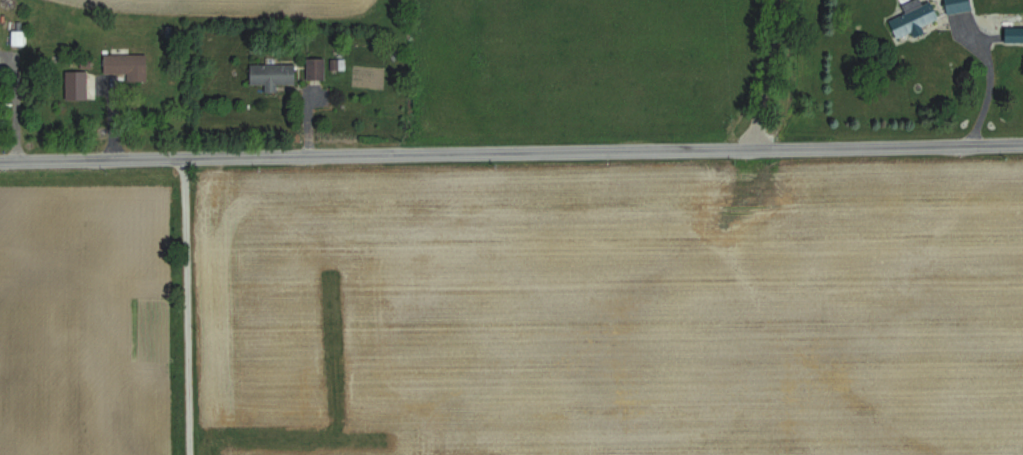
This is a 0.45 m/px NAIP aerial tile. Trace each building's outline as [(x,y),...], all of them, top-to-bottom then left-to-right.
[(947,14),(973,12),(972,0),(946,0),(947,14)] [(898,39),(912,34),(914,39),(926,35),(923,27),(940,20),(934,2),(890,19),(898,39)] [(105,75),(128,75),(128,82),(149,82),(149,55),(105,55),(105,75)] [(308,60),(308,81),(326,81),(326,60),(308,60)] [(251,65),(251,85),(266,85),(266,94),(278,94),(278,85),(296,85),(296,65),(251,65)]
